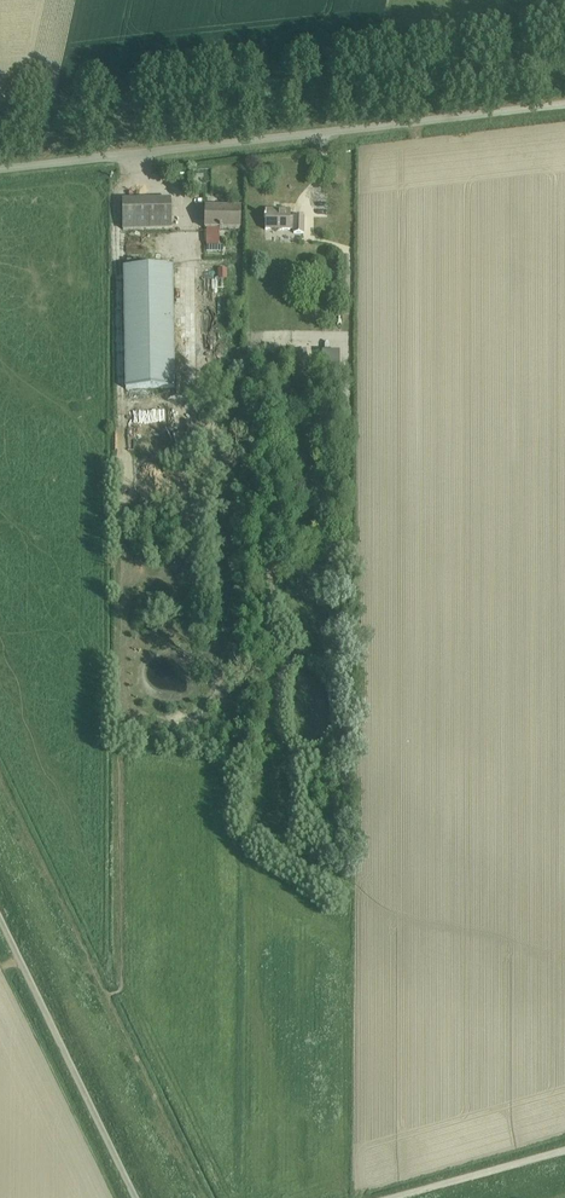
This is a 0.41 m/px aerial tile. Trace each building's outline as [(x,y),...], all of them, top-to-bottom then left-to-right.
[(122,201),(123,230),(172,229),(171,200),(122,201)] [(205,229),(240,230),(240,209),(205,208),(205,229)] [(294,234),(304,234),(304,217),(294,217),(294,218),(290,218),(290,214),(284,213),(284,210),(266,210),(266,215),(264,215),(264,218),(265,218),(265,231),(290,231),(290,229),(294,229),(294,234)] [(206,257),(207,266),(225,264),(224,255),(206,257)] [(126,285),(127,336),(127,391),(174,390),(173,335),(172,268),(126,269),(126,285)] [(231,270),(230,283),(239,283),(240,270),(231,270)] [(342,365),(343,350),(325,348),(324,364),(342,365)] [(183,432),(169,433),(170,447),(183,446),(183,432)]
